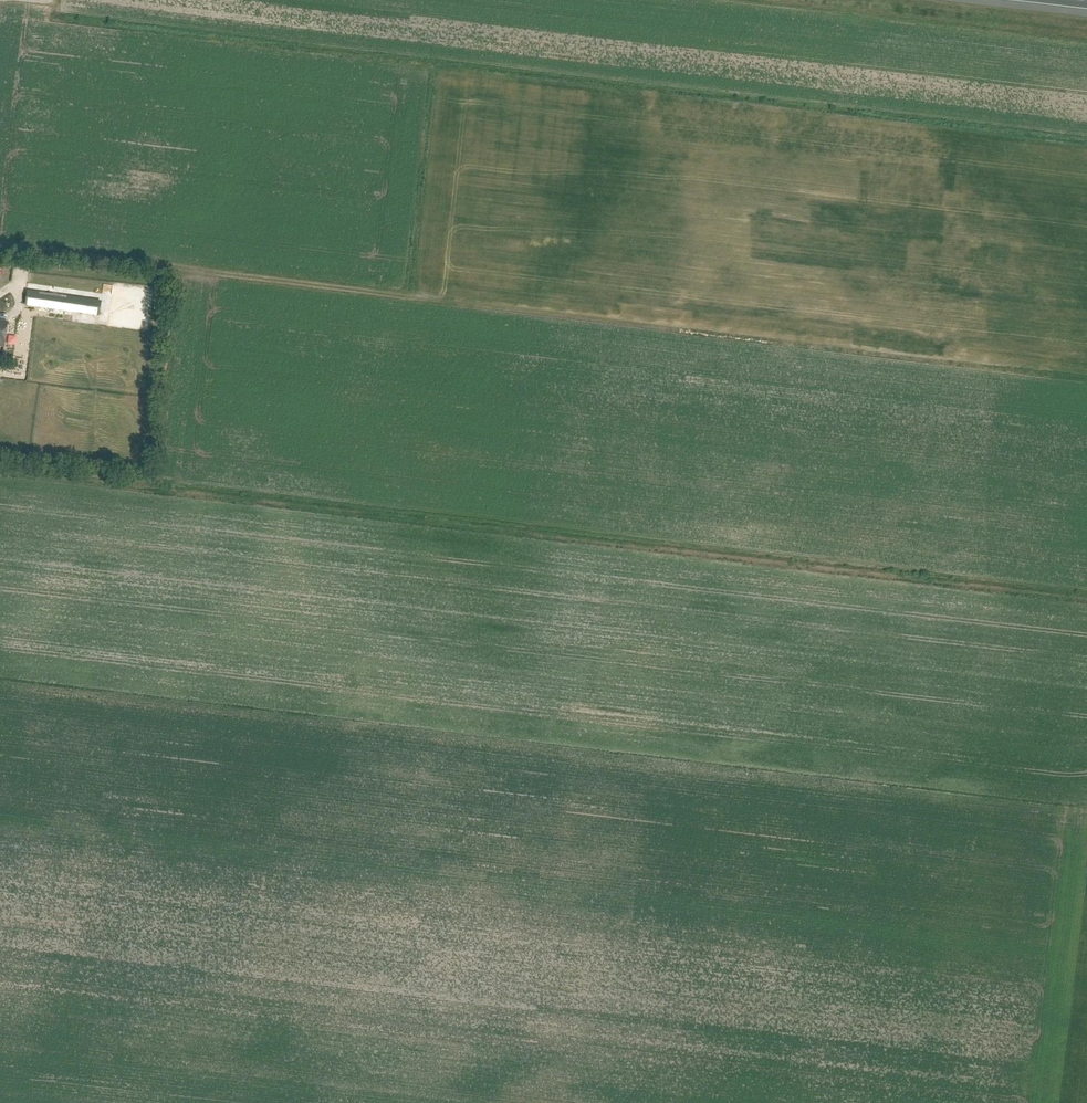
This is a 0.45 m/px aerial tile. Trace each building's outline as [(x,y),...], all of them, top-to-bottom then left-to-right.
[(27,292),(25,304),(99,315),(101,302),(27,292)]
